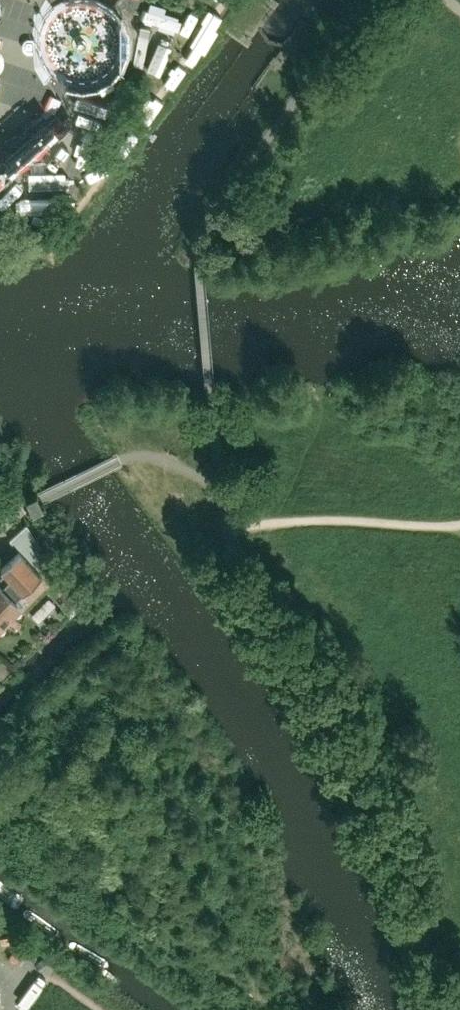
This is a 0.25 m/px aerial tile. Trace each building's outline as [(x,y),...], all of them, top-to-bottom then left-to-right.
[(0,567),(21,589),(41,570),(20,548),(0,567)] [(22,604),(0,583),(0,627),(22,604)]
